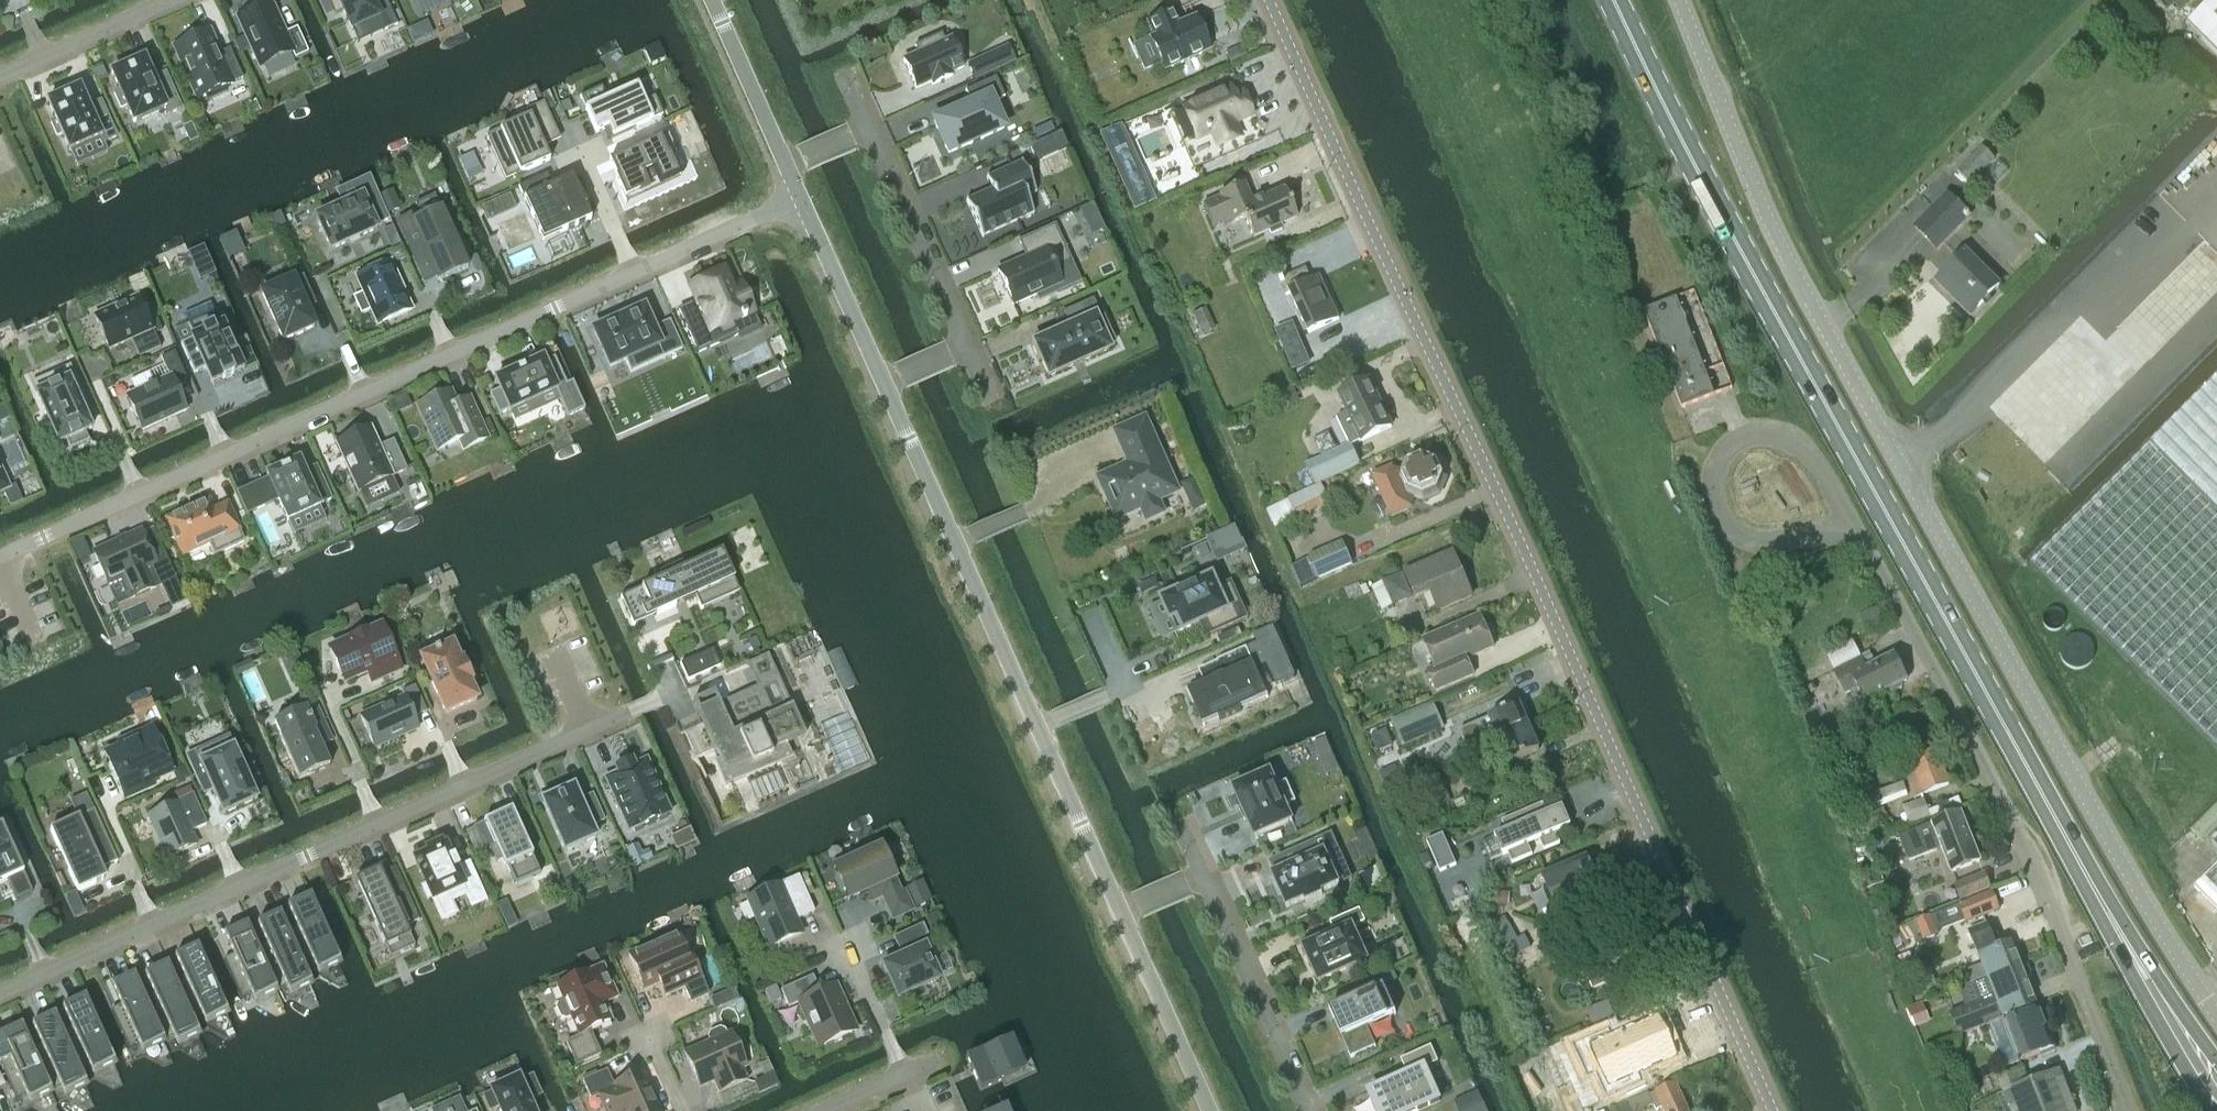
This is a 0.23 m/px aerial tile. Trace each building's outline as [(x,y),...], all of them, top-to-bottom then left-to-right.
[(336,12),(344,9),(352,27),(379,15),(385,29),(398,22),(388,0),(330,0),(336,12)] [(2186,26),(2216,57),(2216,0),(2213,0),(2186,26)] [(284,34),(270,3),(237,18),(260,68),(292,53),(294,59),(308,53),(296,28),(284,34)] [(1207,37),(1201,22),(1197,24),(1195,19),(1177,27),(1171,13),(1146,23),(1153,38),(1149,40),(1163,72),(1209,51),(1203,38),(1207,37)] [(242,79),(229,49),(219,54),(209,32),(200,36),(198,33),(182,40),(183,43),(174,48),(197,100),(206,96),(207,101),(226,92),(224,88),(233,84),(232,83),(242,79)] [(918,54),(903,61),(916,89),(931,83),(932,86),(952,77),(951,74),(963,68),(951,39),(944,42),(941,35),(914,47),(918,54)] [(244,38),(234,42),(240,55),(250,51),(244,38)] [(974,80),(1002,68),(995,53),(968,66),(974,80)] [(179,110),(166,79),(153,85),(142,60),(106,76),(114,92),(108,95),(115,111),(121,108),(128,125),(163,110),(165,116),(179,110)] [(1003,129),(992,103),(1004,98),(995,78),(965,91),(971,104),(934,121),(948,154),(1003,129)] [(607,100),(585,110),(596,134),(606,129),(610,139),(662,116),(654,98),(644,102),(637,86),(607,100)] [(117,137),(103,107),(91,113),(79,88),(47,102),(55,120),(50,122),(56,136),(61,134),(69,151),(100,138),(103,144),(117,137)] [(1234,123),(1249,117),(1250,116),(1240,93),(1227,98),(1224,90),(1170,114),(1184,146),(1211,134),(1216,147),(1240,137),(1234,123)] [(554,100),(546,104),(553,120),(561,116),(554,100)] [(568,101),(559,105),(563,113),(572,109),(568,101)] [(508,148),(493,155),(505,181),(549,161),(543,147),(540,140),(557,133),(543,103),(525,111),(528,118),(514,124),(500,130),(508,148)] [(204,118),(195,122),(200,133),(209,130),(204,118)] [(190,124),(182,128),(189,144),(197,140),(190,124)] [(617,158),(608,162),(616,178),(615,179),(620,191),(624,200),(678,176),(668,155),(676,152),(668,135),(617,158)] [(1969,185),(1983,172),(1994,160),(1980,147),(1956,171),(1969,185)] [(1033,214),(1025,197),(1034,193),(1034,194),(1036,193),(1021,162),(1020,162),(1021,163),(988,178),(987,177),(986,177),(992,190),(967,201),(967,200),(966,201),(982,237),(983,237),(983,236),(1032,214),(1032,215),(1033,214)] [(546,175),(518,187),(539,235),(558,226),(561,233),(591,220),(571,178),(563,181),(552,187),(546,175)] [(362,197),(316,218),(330,250),(376,230),(375,226),(389,220),(369,178),(356,183),(362,197)] [(1297,218),(1284,189),(1264,198),(1263,197),(1250,203),(1242,185),(1220,195),(1220,197),(1203,205),(1208,218),(1226,210),(1233,224),(1244,219),(1252,238),(1268,231),(1270,236),(1283,230),(1280,225),(1297,218)] [(399,208),(391,192),(380,197),(388,213),(399,208)] [(1937,249),(1969,216),(1947,195),(1915,227),(1937,249)] [(467,269),(441,210),(434,196),(414,205),(421,219),(413,223),(410,217),(398,222),(415,261),(426,256),(437,282),(467,269)] [(280,213),(267,218),(273,230),(285,225),(280,213)] [(1054,269),(1070,261),(1054,226),(1019,242),(1026,258),(997,271),(1013,306),(1036,295),(1038,301),(1057,292),(1055,287),(1061,284),(1054,269)] [(406,258),(401,246),(386,253),(392,265),(406,258)] [(203,248),(188,254),(200,282),(215,275),(203,248)] [(1969,316),(1999,286),(1965,252),(1935,281),(1969,316)] [(411,310),(389,263),(357,278),(363,294),(354,298),(361,313),(371,309),(378,325),(411,310)] [(1287,295),(1290,294),(1309,333),(1339,319),(1320,278),(1312,282),(1306,270),(1280,281),(1287,295)] [(696,303),(678,310),(698,353),(737,335),(732,323),(753,314),(750,307),(755,305),(747,288),(743,290),(740,284),(730,288),(722,272),(699,283),(691,286),(689,287),(690,289),(691,290),(696,303)] [(294,281),(263,295),(283,341),(295,336),(295,337),(303,333),(303,332),(314,327),(302,299),(311,295),(304,279),(295,283),(294,281)] [(149,323),(138,297),(94,317),(108,350),(136,337),(144,355),(160,348),(154,334),(149,323)] [(1114,342),(1093,299),(1063,312),(1069,328),(1050,336),(1050,335),(1030,344),(1037,360),(1040,359),(1048,376),(1074,365),(1074,363),(1081,360),(1082,361),(1108,349),(1107,346),(1114,342)] [(1681,407),(1714,394),(1677,299),(1644,312),(1681,407)] [(189,325),(175,331),(194,374),(205,369),(211,384),(222,379),(222,380),(233,375),(233,374),(243,369),(236,354),(222,323),(221,323),(216,312),(214,313),(210,303),(184,315),(189,325)] [(610,324),(593,331),(610,367),(657,346),(662,358),(682,349),(669,321),(652,329),(643,309),(626,316),(610,323),(610,324)] [(157,319),(149,323),(154,334),(162,331),(157,319)] [(248,349),(236,354),(243,369),(255,364),(248,349)] [(186,411),(172,381),(184,375),(174,352),(161,358),(169,378),(126,397),(141,431),(186,411)] [(584,410),(572,382),(566,385),(554,358),(544,363),(542,359),(495,380),(499,390),(489,394),(499,415),(509,411),(509,412),(555,392),(567,417),(584,410)] [(1321,381),(1312,362),(1292,372),(1301,390),(1321,381)] [(55,386),(36,394),(59,444),(65,441),(69,451),(88,442),(87,439),(84,433),(91,430),(84,414),(90,412),(70,367),(50,376),(55,386)] [(112,377),(102,381),(106,391),(116,387),(112,377)] [(2031,564),(2134,668),(2216,750),(2216,378),(2031,564)] [(1337,420),(1350,446),(1351,447),(1392,427),(1369,380),(1340,395),(1349,414),(1337,420)] [(481,423),(470,398),(456,404),(450,392),(417,407),(437,451),(458,441),(462,451),(488,439),(487,436),(494,433),(488,419),(481,423)] [(9,419),(4,408),(0,410),(0,423),(9,419)] [(1100,478),(1109,499),(1115,496),(1124,516),(1142,507),(1147,520),(1163,512),(1158,500),(1172,494),(1163,475),(1169,472),(1146,419),(1117,432),(1131,464),(1100,478)] [(336,444),(357,492),(406,471),(393,441),(379,448),(370,429),(336,444)] [(1360,466),(1351,447),(1307,466),(1316,485),(1321,483),(1360,466)] [(1440,494),(1447,478),(1439,461),(1422,455),(1405,462),(1398,477),(1394,469),(1372,480),(1391,519),(1414,508),(1409,497),(1423,502),(1440,494)] [(268,479),(238,492),(248,515),(278,501),(293,535),(326,521),(319,506),(332,500),(318,470),(306,476),(298,460),(266,475),(268,479)] [(8,488),(0,469),(0,492),(8,488)] [(1206,504),(1195,478),(1181,485),(1192,510),(1206,504)] [(227,504),(213,510),(209,500),(165,520),(167,525),(164,526),(170,540),(174,538),(182,557),(209,544),(214,555),(243,542),(238,531),(240,531),(227,504)] [(1288,525),(1282,511),(1272,515),(1277,529),(1288,525)] [(154,526),(93,553),(108,586),(121,580),(130,599),(164,584),(174,606),(188,600),(154,526)] [(1235,527),(1210,538),(1219,559),(1244,548),(1235,527)] [(1309,559),(1298,564),(1307,583),(1317,578),(1318,579),(1350,565),(1341,544),(1309,559)] [(1472,596),(1452,553),(1405,574),(1416,599),(1430,593),(1438,611),(1472,596)] [(731,576),(723,557),(722,557),(720,554),(694,566),(693,565),(683,570),(681,564),(660,574),(662,579),(641,588),(653,617),(675,607),(673,602),(683,598),(685,602),(706,592),(732,580),(731,576)] [(1185,590),(1162,600),(1163,602),(1163,603),(1176,633),(1176,634),(1177,634),(1205,621),(1211,634),(1212,635),(1248,619),(1232,582),(1230,583),(1220,588),(1217,589),(1211,575),(1210,572),(1182,584),(1185,590)] [(1402,574),(1372,587),(1382,611),(1413,598),(1402,574)] [(1370,593),(1366,585),(1360,587),(1358,583),(1344,589),(1349,601),(1363,594),(1364,596),(1370,593)] [(1883,619),(1876,606),(1857,615),(1864,629),(1883,619)] [(1427,671),(1436,692),(1474,676),(1466,657),(1473,654),(1475,656),(1494,648),(1491,640),(1492,636),(1487,624),(1483,623),(1480,616),(1423,641),(1435,667),(1427,671)] [(401,672),(382,627),(367,633),(366,631),(350,638),(351,640),(329,650),(339,672),(345,669),(350,680),(370,672),(375,682),(401,672)] [(867,761),(811,635),(687,691),(697,714),(673,725),(719,827),(867,761)] [(755,637),(748,640),(753,651),(759,648),(755,637)] [(470,681),(462,662),(459,663),(451,645),(438,651),(437,649),(433,651),(434,653),(420,659),(445,714),(476,700),(468,682),(470,681)] [(1253,663),(1254,663),(1247,648),(1217,662),(1217,663),(1223,675),(1223,677),(1245,667),(1253,663)] [(719,667),(712,651),(680,665),(687,681),(719,667)] [(1834,670),(1845,694),(1858,688),(1864,702),(1888,690),(1892,693),(1902,688),(1902,683),(1906,681),(1893,655),(1865,670),(1859,658),(1834,670)] [(421,674),(415,663),(410,665),(415,677),(421,674)] [(1246,670),(1245,667),(1223,677),(1223,675),(1213,680),(1215,684),(1207,688),(1205,683),(1186,692),(1193,707),(1195,707),(1199,705),(1206,722),(1218,716),(1219,719),(1220,721),(1241,711),(1241,710),(1239,707),(1259,698),(1246,670)] [(426,712),(414,686),(401,692),(403,697),(360,716),(374,748),(418,729),(413,718),(426,712)] [(1444,729),(1432,701),(1390,721),(1402,748),(1444,729)] [(1499,741),(1529,728),(1519,705),(1459,731),(1473,763),(1491,755),(1487,746),(1499,741)] [(320,747),(332,742),(316,706),(315,707),(316,709),(307,713),(305,709),(274,723),(280,738),(299,781),(329,767),(320,747)] [(122,748),(106,755),(123,793),(128,791),(171,772),(150,727),(134,734),(135,736),(120,743),(122,748)] [(1539,751),(1529,728),(1499,741),(1509,764),(1539,751)] [(255,799),(229,739),(186,757),(199,786),(208,782),(222,814),(221,814),(222,816),(224,815),(224,814),(255,800),(255,801),(256,800),(256,798),(255,799)] [(1909,757),(1894,763),(1897,772),(1904,770),(1910,785),(1915,797),(1948,784),(1933,747),(1909,757)] [(670,813),(646,760),(634,765),(632,760),(615,768),(617,772),(604,778),(629,832),(670,813)] [(177,769),(175,776),(177,782),(188,777),(183,766),(177,769)] [(1284,806),(1294,802),(1286,784),(1277,788),(1270,772),(1233,789),(1255,838),(1292,821),(1284,806)] [(1451,802),(1439,773),(1419,782),(1427,800),(1424,801),(1429,811),(1451,802)] [(1406,791),(1403,784),(1395,788),(1398,794),(1406,791)] [(1907,820),(1889,825),(1884,809),(1876,811),(1874,804),(1907,793),(1904,784),(1863,799),(1874,831),(1881,829),(1883,837),(1911,829),(1909,825),(1942,813),(1935,796),(1903,808),(1907,820)] [(604,821),(592,795),(579,801),(573,787),(563,791),(561,788),(549,793),(551,797),(541,801),(564,852),(577,847),(577,848),(584,845),(583,844),(596,838),(591,827),(604,821)] [(206,825),(192,794),(176,802),(177,804),(148,817),(166,858),(196,845),(190,832),(206,825)] [(1508,853),(1512,864),(1532,855),(1528,845),(1539,840),(1544,850),(1560,842),(1556,833),(1571,826),(1562,807),(1547,814),(1543,804),(1502,822),(1506,832),(1495,837),(1503,856),(1508,853)] [(117,862),(94,810),(50,830),(77,892),(102,881),(102,880),(103,880),(104,879),(104,878),(104,877),(104,876),(104,875),(105,875),(102,869),(117,862)] [(486,821),(472,827),(483,851),(489,848),(496,863),(503,859),(515,885),(540,874),(511,810),(486,821)] [(1959,813),(1932,823),(1898,837),(1908,862),(1942,849),(1952,873),(1979,862),(1959,813)] [(0,822),(0,883),(7,880),(12,878),(14,882),(9,884),(16,900),(32,893),(0,822)] [(689,829),(669,838),(675,850),(695,841),(689,829)] [(1332,834),(1269,862),(1272,869),(1273,872),(1274,874),(1272,875),(1274,880),(1271,881),(1278,896),(1281,895),(1287,908),(1304,900),(1306,903),(1322,895),(1321,893),(1352,879),(1332,834)] [(1456,865),(1443,835),(1427,842),(1440,872),(1456,865)] [(485,901),(471,870),(458,876),(455,870),(456,869),(452,860),(451,860),(445,846),(442,847),(440,844),(426,850),(427,853),(414,860),(417,866),(416,866),(417,870),(418,869),(426,886),(422,888),(427,899),(431,898),(441,921),(456,914),(450,902),(465,895),(471,908),(485,901)] [(636,844),(625,849),(633,868),(644,863),(636,844)] [(880,848),(858,857),(833,868),(848,900),(867,891),(871,901),(882,896),(892,919),(911,911),(903,894),(899,895),(892,880),(894,879),(880,848)] [(1604,898),(1587,857),(1542,877),(1559,917),(1604,898)] [(2195,888),(2216,911),(2216,866),(2195,888)] [(379,869),(355,880),(385,948),(410,937),(405,927),(418,921),(395,867),(381,874),(379,869)] [(1990,889),(1989,887),(1984,874),(1955,886),(1961,900),(1990,889)] [(802,918),(813,913),(797,877),(747,900),(768,949),(802,934),(794,918),(801,915),(802,918)] [(557,880),(545,885),(552,900),(563,894),(557,880)] [(931,902),(922,881),(903,889),(912,910),(931,902)] [(1991,892),(1959,905),(1964,918),(1966,924),(1998,911),(1991,892)] [(1496,893),(1496,905),(1508,906),(1509,893),(1496,893)] [(297,927),(288,931),(306,970),(309,977),(341,963),(338,956),(312,899),(289,909),(297,927)] [(1367,960),(1352,928),(1365,922),(1359,909),(1330,923),(1335,934),(1304,949),(1319,982),(1367,960)] [(940,926),(935,914),(924,918),(929,931),(940,926)] [(1930,915),(1915,921),(1923,941),(1938,935),(1930,915)] [(267,944),(258,948),(274,984),(277,991),(281,998),(312,984),(309,977),(306,970),(288,931),(282,916),(259,926),(267,944)] [(1908,924),(1885,935),(1891,950),(1918,935),(1914,922),(1908,924)] [(1517,939),(1509,924),(1497,930),(1512,958),(1531,947),(1525,935),(1517,939)] [(939,980),(930,960),(936,957),(922,925),(893,938),(893,939),(897,937),(906,955),(882,966),(897,999),(901,997),(905,1000),(913,996),(914,991),(939,980)] [(1986,925),(1969,933),(1982,966),(1968,971),(1972,982),(1973,984),(1987,978),(2020,965),(2011,943),(1996,949),(1986,925)] [(225,959),(224,960),(241,999),(244,1006),(277,991),(274,984),(258,948),(249,927),(226,937),(234,955),(225,959)] [(0,936),(0,947),(14,940),(10,932),(0,936)] [(676,934),(628,956),(643,989),(659,983),(665,996),(684,988),(690,1003),(708,995),(689,953),(686,954),(676,934)] [(1644,943),(1628,936),(1612,943),(1605,960),(1608,968),(1587,977),(1592,988),(1615,978),(1629,983),(1645,976),(1652,959),(1644,943)] [(185,977),(176,981),(193,1021),(196,1027),(228,1013),(225,1006),(199,949),(177,959),(185,977)] [(611,1020),(604,1005),(603,1002),(615,997),(616,999),(617,998),(602,965),(556,986),(563,1002),(558,1004),(556,1008),(560,1017),(565,1019),(569,1017),(579,1037),(565,1043),(576,1066),(600,1055),(589,1030),(611,1020)] [(1951,1012),(1949,1013),(1958,1035),(1959,1035),(2035,1004),(2034,1001),(2028,987),(2025,979),(2029,978),(2031,974),(2028,967),(2024,965),(2020,967),(2020,965),(1987,978),(1973,984),(1980,1001),(1951,1012)] [(154,995),(145,999),(162,1035),(165,1042),(168,1049),(200,1035),(196,1027),(193,1021),(176,981),(169,967),(146,977),(154,995)] [(1394,970),(1384,975),(1388,984),(1398,980),(1394,970)] [(112,1010),(111,1010),(129,1050),(132,1056),(165,1042),(162,1035),(145,999),(136,978),(113,988),(121,1006),(112,1010)] [(856,1031),(836,985),(812,996),(805,979),(780,991),(788,1008),(798,1003),(818,1048),(856,1031)] [(775,986),(764,991),(770,1003),(780,999),(775,986)] [(1396,1014),(1383,987),(1373,991),(1371,986),(1333,1003),(1339,1016),(1333,1019),(1351,1059),(1376,1047),(1367,1027),(1396,1014)] [(732,989),(709,999),(714,1009),(737,999),(732,989)] [(740,999),(733,1002),(738,1013),(744,1010),(740,999)] [(72,1028),(63,1032),(81,1071),(83,1077),(115,1063),(112,1057),(87,1000),(64,1010),(72,1028)] [(1929,1022),(1923,1004),(1908,1009),(1914,1027),(1929,1022)] [(2004,1023),(1990,1029),(1996,1043),(2010,1038),(2019,1062),(2041,1054),(2040,1052),(2052,1047),(2048,1037),(2038,1010),(2004,1023)] [(42,1045),(33,1049),(49,1085),(52,1092),(55,1099),(87,1085),(83,1077),(81,1071),(63,1032),(56,1017),(34,1027),(42,1045)] [(1612,1027),(1576,1043),(1577,1044),(1578,1044),(1590,1073),(1599,1069),(1608,1091),(1607,1092),(1608,1094),(1644,1078),(1640,1069),(1648,1065),(1649,1067),(1659,1062),(1658,1061),(1676,1053),(1670,1038),(1668,1032),(1667,1032),(1660,1017),(1616,1036),(1612,1027)] [(16,1100),(19,1107),(52,1092),(49,1085),(33,1049),(23,1028),(1,1038),(0,1037),(0,1065),(16,1100)] [(745,1067),(731,1033),(726,1036),(724,1031),(719,1029),(710,1033),(708,1038),(710,1043),(684,1054),(699,1087),(715,1080),(719,1082),(723,1089),(717,1092),(718,1093),(747,1080),(741,1069),(745,1067)] [(1007,1040),(966,1058),(980,1090),(1021,1071),(1007,1040)] [(1440,1101),(1425,1068),(1438,1062),(1431,1046),(1401,1060),(1407,1075),(1377,1088),(1370,1092),(1378,1110),(1418,1110),(1440,1101)] [(604,1110),(659,1110),(641,1073),(613,1086),(606,1070),(582,1081),(590,1100),(598,1097),(604,1110)] [(2029,1081),(2024,1070),(1998,1080),(2010,1110),(2075,1110),(2059,1070),(2029,1081)] [(773,1074),(753,1082),(758,1094),(778,1086),(773,1074)] [(528,1101),(540,1095),(532,1076),(520,1082),(518,1078),(490,1091),(499,1110),(533,1110),(528,1101)] [(1643,1109),(1653,1105),(1656,1110),(1664,1108),(1665,1110),(1685,1110),(1674,1084),(1649,1095),(1648,1092),(1615,1106),(1617,1110),(1644,1110),(1643,1109)] [(458,1100),(443,1107),(444,1108),(446,1106),(446,1107),(448,1110),(463,1110),(458,1100)]
